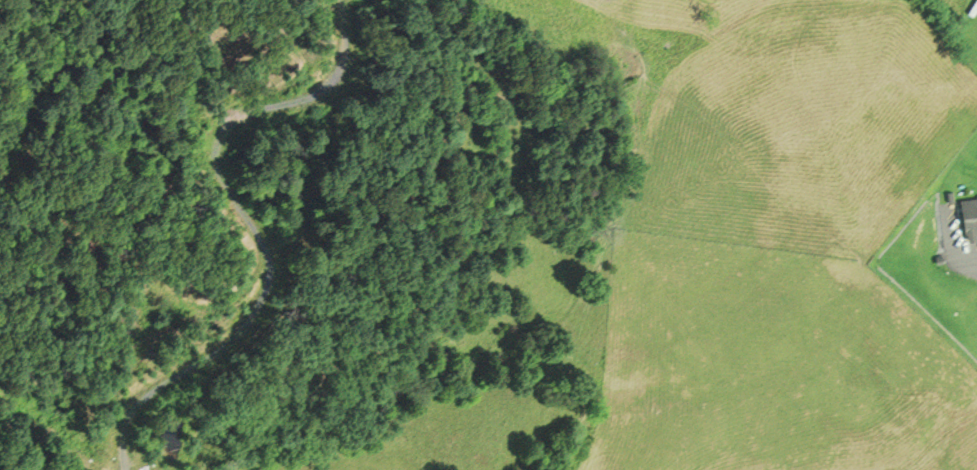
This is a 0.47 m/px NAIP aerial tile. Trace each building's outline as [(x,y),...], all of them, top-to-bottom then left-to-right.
[(959,201),(976,199),(976,232),(963,234),(959,201)]
